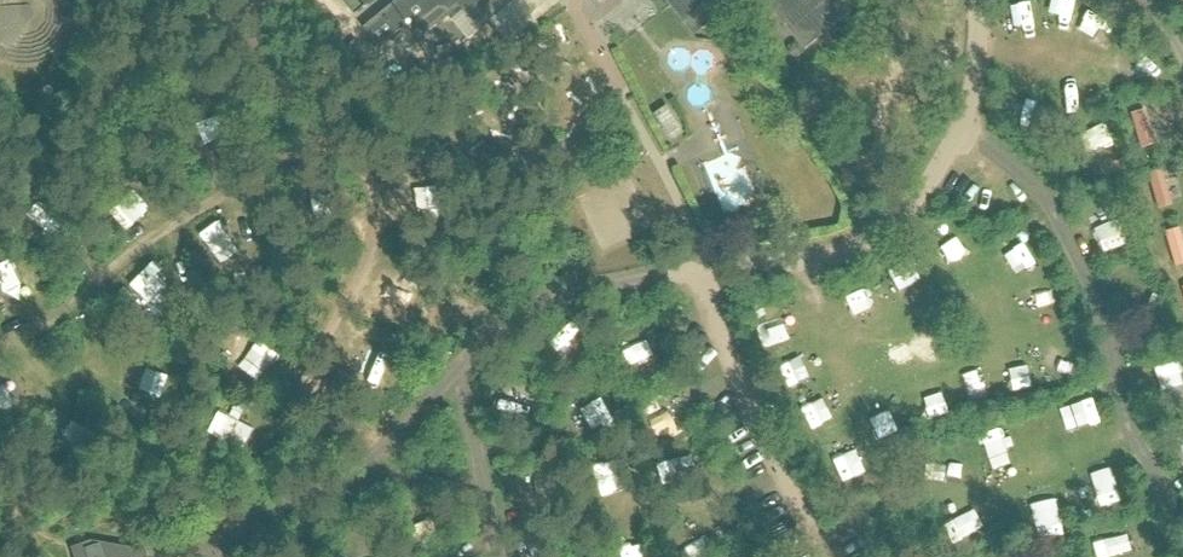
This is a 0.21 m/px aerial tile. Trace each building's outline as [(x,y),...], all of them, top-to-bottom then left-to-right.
[(366,28),(381,47),(411,21),(425,33),(459,5),(479,31),(516,0),(400,0),(366,28)] [(695,34),(738,0),(666,0),(695,34)] [(806,49),(852,10),(843,0),(765,0),(806,49)] [(657,119),(672,140),(685,132),(670,110),(657,119)] [(1156,146),(1144,112),(1130,117),(1141,151),(1156,146)] [(172,162),(184,156),(176,139),(164,145),(172,162)] [(653,155),(675,204),(710,189),(688,140),(653,155)] [(577,417),(566,420),(572,445),(584,442),(577,417)] [(75,556),(148,556),(146,551),(92,542),(72,549),(75,556)]
